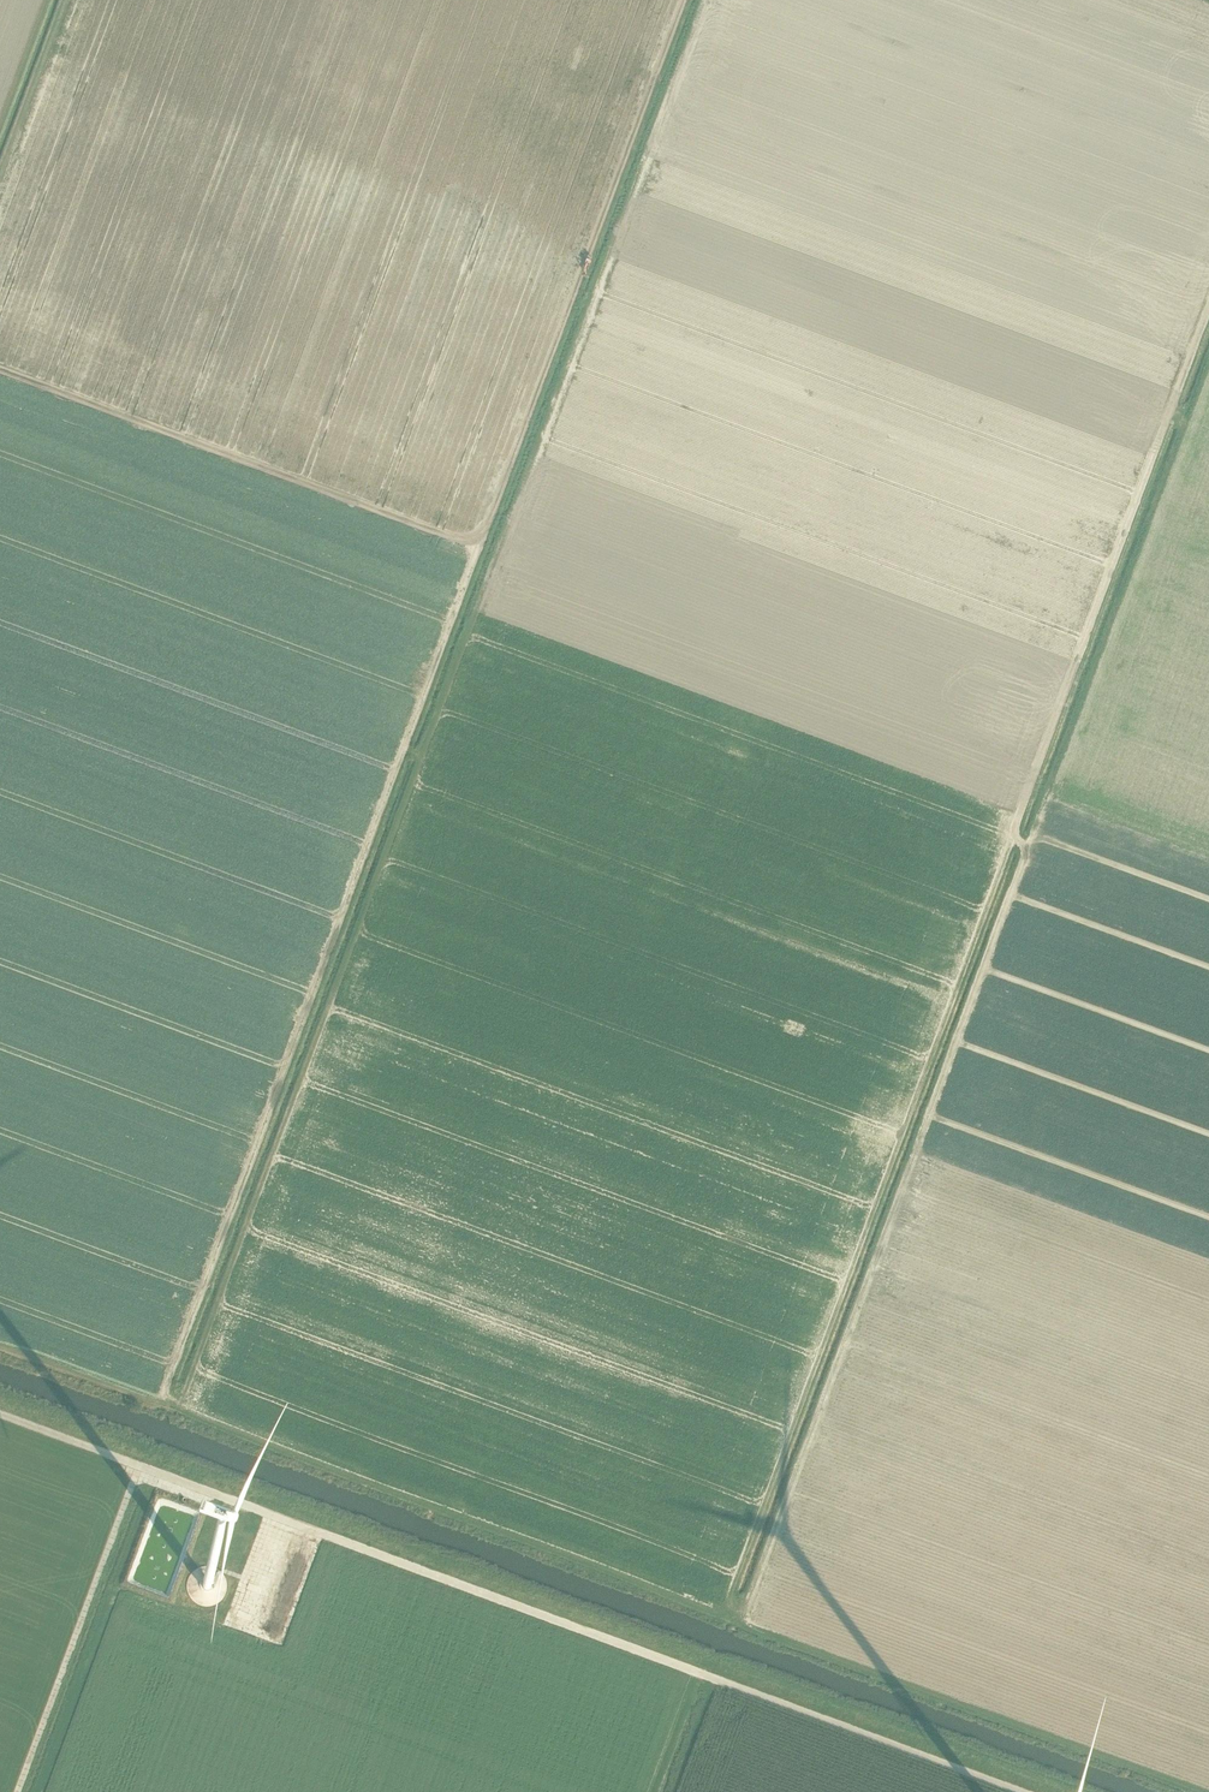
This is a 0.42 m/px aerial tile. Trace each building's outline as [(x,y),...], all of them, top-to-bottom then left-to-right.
[(208,1579),(207,1579),(206,1579),(205,1579),(204,1579),(204,1580),(203,1580),(202,1581),(202,1582),(201,1582),(201,1583),(201,1584),(201,1585),(201,1586),(201,1587),(201,1588),(202,1589),(202,1590),(203,1590),(204,1591),(205,1591),(206,1592),(207,1592),(208,1592),(209,1591),(210,1591),(211,1590),(212,1589),(212,1588),(213,1588),(213,1587),(213,1586),(213,1585),(213,1584),(213,1583),(212,1582),(212,1581),(211,1581),(211,1580),(210,1580),(210,1579),(209,1579),(208,1579)]
